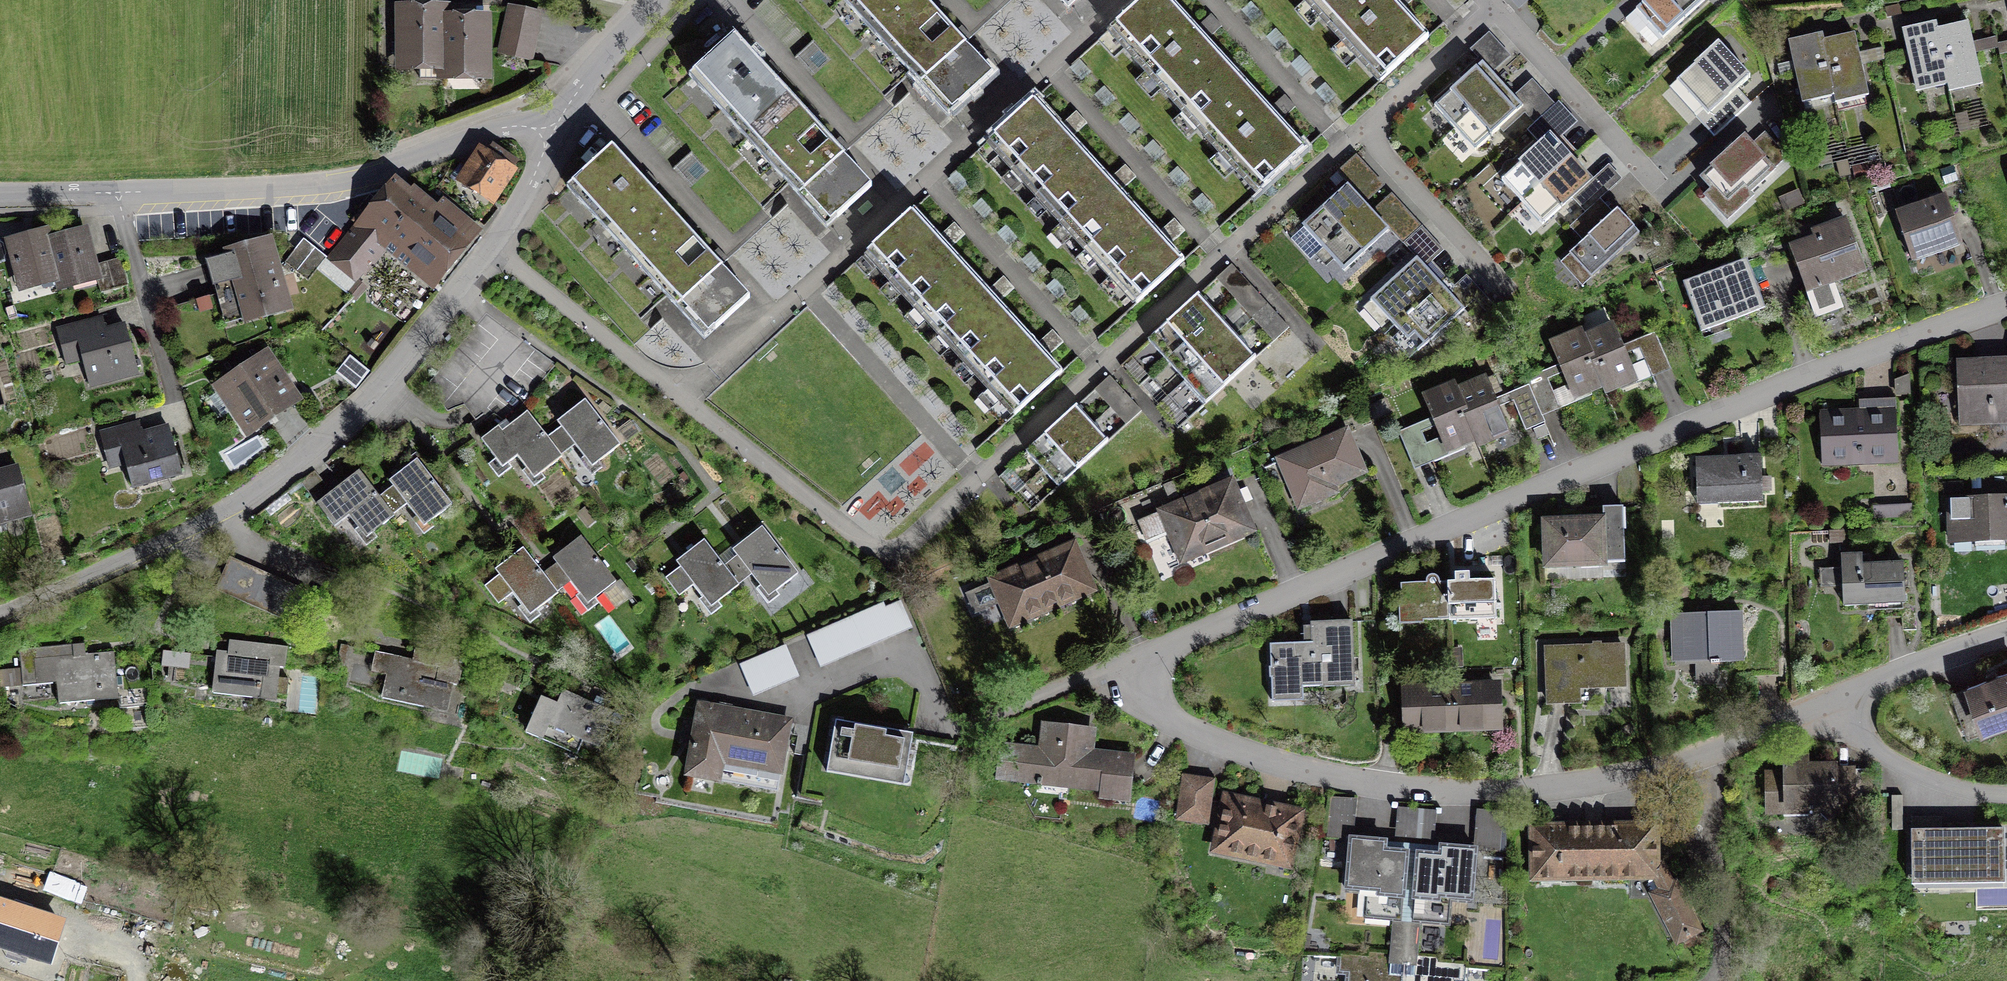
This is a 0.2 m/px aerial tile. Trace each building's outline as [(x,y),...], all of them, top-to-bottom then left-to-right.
[(875,41),(921,0),(839,0),(875,41)] [(922,0),(921,0),(875,41),(943,116),(989,75),(950,31),(922,0)] [(1185,108),(1231,68),(1208,43),(1171,0),(1144,0),(1113,27),(1185,108)] [(1399,0),(1310,0),(1384,80),(1432,35),(1406,7),(1399,0)] [(1646,9),(1674,39),(1715,0),(1656,0),(1646,9)] [(506,21),(540,29),(544,14),(509,7),(506,21)] [(446,78),(446,68),(447,17),(447,9),(403,8),(401,77),(446,78)] [(489,18),(447,17),(446,68),(488,69),(489,18)] [(503,36),(537,44),(540,29),(506,21),(503,36)] [(1970,21),(1938,29),(1952,84),(1953,91),(1986,83),(1970,21)] [(1918,92),(1952,84),(1938,29),(1936,22),(1903,30),(1918,92)] [(1821,30),(1786,38),(1801,104),(1835,97),(1822,39),(1821,30)] [(1854,33),(1822,39),(1835,97),(1836,100),(1867,93),(1854,33)] [(537,44),(503,36),(499,54),(533,62),(537,44)] [(686,78),(754,154),(799,113),(759,70),(730,38),(686,78)] [(1722,42),(1678,84),(1719,128),(1744,105),(1732,92),(1752,74),(1722,42)] [(1434,103),(1455,127),(1502,86),(1481,62),(1434,103)] [(1280,124),(1231,68),(1185,108),(1260,194),(1306,153),(1280,124)] [(1525,111),(1502,86),(1455,127),(1478,152),(1525,111)] [(988,140),(1032,188),(1080,144),(1069,132),(1036,96),(988,140)] [(1572,119),(1559,104),(1530,129),(1540,141),(1553,130),(1556,132),(1572,119)] [(826,143),(799,113),(754,154),(819,226),(864,185),(826,143)] [(1748,134),(1704,174),(1714,185),(1708,191),(1734,218),(1759,195),(1754,189),(1779,167),(1748,134)] [(1501,180),(1520,202),(1567,161),(1547,139),(1501,180)] [(1117,185),(1080,144),(1032,188),(1081,241),(1129,197),(1117,185)] [(511,159),(492,147),(482,154),(466,178),(493,197),(513,167),(508,164),(511,159)] [(565,190),(634,266),(680,225),(639,180),(611,149),(565,190)] [(1311,262),(1325,249),(1369,208),(1389,189),(1360,158),(1340,176),(1348,185),(1290,239),(1311,262)] [(1590,187),(1567,161),(1520,202),(1543,228),(1590,187)] [(394,180),(364,216),(365,217),(366,218),(367,217),(392,238),(392,237),(437,274),(473,230),(441,203),(433,213),(394,180)] [(1573,228),(1587,239),(1614,206),(1599,195),(1573,228)] [(1165,237),(1129,197),(1081,241),(1138,303),(1186,259),(1165,237)] [(1377,216),(1369,208),(1325,249),(1345,270),(1389,229),(1408,249),(1427,231),(1396,198),(1377,216)] [(1955,201),(1906,220),(1923,265),(1972,247),(1955,201)] [(1624,210),(1574,255),(1594,278),(1645,232),(1624,210)] [(872,253),(911,298),(958,256),(943,240),(918,212),(872,253)] [(355,284),(392,238),(367,217),(366,218),(365,217),(328,262),(355,284)] [(704,252),(680,225),(634,266),(699,338),(745,297),(704,252)] [(44,227),(2,238),(15,286),(57,275),(49,246),(44,227)] [(1862,227),(1804,247),(1820,296),(1879,275),(1862,227)] [(84,236),(49,246),(57,275),(60,287),(96,277),(93,267),(84,236)] [(297,271),(315,248),(304,238),(285,261),(297,271)] [(285,305),(267,245),(207,262),(214,286),(218,284),(225,310),(241,305),(242,309),(248,307),(250,317),(267,312),(267,310),(285,305)] [(308,280),(327,257),(315,248),(297,271),(308,280)] [(993,295),(958,256),(911,298),(960,352),(1006,311),(993,295)] [(121,259),(107,263),(114,288),(128,285),(121,259)] [(1371,302),(1394,326),(1437,284),(1414,260),(1371,302)] [(107,263),(93,267),(96,277),(100,292),(114,288),(107,263)] [(1761,264),(1697,286),(1714,334),(1778,311),(1761,264)] [(1462,310),(1437,284),(1394,326),(1409,342),(1416,335),(1426,345),(1462,310)] [(1148,340),(1165,360),(1215,315),(1197,295),(1148,340)] [(100,319),(97,306),(50,319),(60,356),(77,351),(85,380),(135,367),(121,313),(100,319)] [(1041,349),(1006,311),(960,352),(1015,412),(1061,370),(1041,349)] [(1234,336),(1215,315),(1165,360),(1184,381),(1234,336)] [(1612,326),(1585,338),(1607,388),(1609,394),(1636,382),(1612,326)] [(1577,401),(1607,388),(1585,338),(1583,333),(1553,346),(1577,401)] [(1256,360),(1234,336),(1184,381),(1206,405),(1256,360)] [(1652,338),(1636,344),(1647,373),(1663,367),(1652,338)] [(368,372),(350,358),(340,370),(358,385),(368,372)] [(265,360),(224,388),(249,425),(290,397),(265,360)] [(1976,361),(1977,424),(2006,423),(2006,360),(1976,361)] [(1524,384),(1538,411),(1553,404),(1539,377),(1524,384)] [(1910,378),(1896,378),(1896,391),(1909,392),(1910,378)] [(1490,380),(1459,394),(1479,441),(1483,449),(1514,436),(1497,397),(1490,380)] [(1538,411),(1524,384),(1497,397),(1514,436),(1543,424),(1538,411)] [(1447,454),(1479,441),(1459,394),(1456,387),(1424,401),(1432,419),(1447,454)] [(612,436),(578,393),(551,414),(584,457),(612,436)] [(556,449),(520,404),(496,423),(492,418),(474,432),(496,459),(510,447),(529,470),(556,449)] [(139,419),(136,407),(89,419),(99,456),(117,451),(124,480),(174,466),(160,413),(139,419)] [(1896,407),(1823,409),(1825,466),(1898,463),(1896,407)] [(1029,453),(1043,469),(1091,424),(1076,408),(1029,453)] [(1432,419),(1397,433),(1412,469),(1447,454),(1432,419)] [(1109,443),(1091,424),(1043,469),(1061,488),(1109,443)] [(1375,476),(1355,431),(1281,463),(1303,515),(1346,496),(1343,490),(1375,476)] [(448,498),(412,452),(382,475),(418,521),(448,498)] [(23,506),(10,454),(0,457),(0,512),(23,506)] [(1764,454),(1697,459),(1700,501),(1767,496),(1764,454)] [(387,507),(353,464),(312,496),(329,518),(342,507),(359,529),(387,507)] [(1239,480),(1163,513),(1188,570),(1264,536),(1239,480)] [(1958,501),(1960,545),(2006,544),(2006,500),(1958,501)] [(1610,517),(1546,519),(1548,568),(1612,566),(1612,562),(1629,562),(1628,507),(1611,507),(1610,517)] [(757,518),(729,541),(767,587),(794,565),(757,518)] [(576,528),(549,550),(586,595),(613,572),(576,528)] [(700,535),(674,556),(711,602),(737,581),(700,535)] [(519,541),(492,562),(528,607),(555,585),(519,541)] [(1083,544),(996,581),(1018,632),(1105,595),(1083,544)] [(1904,557),(1839,561),(1841,610),(1907,607),(1904,557)] [(236,595),(247,569),(228,561),(217,586),(236,595)] [(247,569),(236,595),(256,603),(267,578),(247,569)] [(267,578),(256,603),(275,611),(286,586),(267,578)] [(1499,582),(1450,583),(1451,621),(1500,620),(1499,582)] [(1405,623),(1451,621),(1450,583),(1404,585),(1405,623)] [(286,586),(275,611),(295,620),(306,594),(286,586)] [(897,599),(851,618),(864,648),(910,628),(897,599)] [(1748,613),(1674,616),(1675,662),(1699,661),(1700,685),(1724,684),(1723,661),(1750,660),(1748,613)] [(851,618),(808,637),(821,667),(864,648),(851,618)] [(1306,642),(1275,644),(1278,704),(1309,702),(1309,686),(1358,684),(1355,622),(1305,625),(1306,642)] [(239,653),(217,650),(213,686),(287,695),(289,679),(273,677),(275,666),(285,668),(287,647),(224,640),(224,641),(240,643),(239,653)] [(1629,644),(1544,647),(1546,706),(1584,705),(1583,690),(1630,688),(1629,644)] [(74,645),(20,650),(23,685),(57,681),(58,698),(118,692),(114,652),(75,656),(74,645)] [(758,668),(767,689),(797,677),(785,647),(741,665),(744,673),(758,668)] [(191,653),(163,650),(162,666),(189,669),(191,653)] [(460,673),(378,656),(375,674),(391,677),(386,703),(451,716),(460,673)] [(1959,688),(1976,736),(2006,725),(2006,671),(1959,688)] [(1503,685),(1452,688),(1454,732),(1505,730),(1503,685)] [(614,713),(563,688),(556,703),(540,695),(524,728),(575,754),(582,740),(597,748),(614,713)] [(1407,734),(1454,732),(1452,688),(1405,690),(1407,734)] [(776,790),(789,721),(700,705),(688,774),(776,790)] [(1041,721),(1038,747),(1000,742),(995,781),(1130,799),(1136,755),(1094,749),(1097,728),(1041,721)] [(914,735),(836,722),(828,765),(906,778),(914,735)] [(1836,769),(1836,766),(1808,767),(1808,758),(1785,759),(1785,773),(1766,773),(1767,812),(1808,811),(1808,806),(1837,806),(1837,802),(1855,802),(1855,807),(1872,807),(1871,769),(1854,769),(1836,769)] [(1216,775),(1181,771),(1176,816),(1210,820),(1216,775)] [(1309,809),(1224,792),(1212,852),(1298,869),(1309,809)] [(1348,836),(1351,799),(1332,797),(1329,834),(1348,836)] [(1401,835),(1419,837),(1421,810),(1403,809),(1401,835)] [(1435,812),(1421,810),(1419,837),(1433,838),(1435,812)] [(1503,813),(1483,811),(1479,848),(1498,850),(1503,813)] [(1941,829),(1941,817),(1912,817),(1912,829),(1911,829),(1912,877),(1975,876),(1975,879),(2003,878),(2003,876),(2005,876),(2005,828),(1941,829)] [(1555,828),(1534,828),(1535,876),(1655,875),(1661,890),(1654,894),(1677,941),(1699,930),(1675,883),(1672,884),(1662,864),(1655,864),(1654,827),(1633,827),(1633,828),(1555,829),(1555,828)] [(1401,921),(1406,852),(1385,851),(1386,841),(1349,838),(1345,892),(1378,894),(1376,919),(1401,921)] [(1439,859),(1416,857),(1411,921),(1436,923),(1438,898),(1473,901),(1478,850),(1440,846),(1439,859)] [(72,876),(53,869),(47,890),(66,896),(72,876)] [(0,904),(0,961),(7,942),(31,950),(40,922),(16,914),(18,909),(0,904)] [(1405,934),(1393,933),(1391,953),(1368,951),(1368,955),(1340,953),(1338,980),(1347,980),(1401,980),(1405,934)] [(1401,980),(1465,980),(1466,964),(1439,962),(1439,957),(1416,955),(1418,935),(1405,934),(1401,980)]
